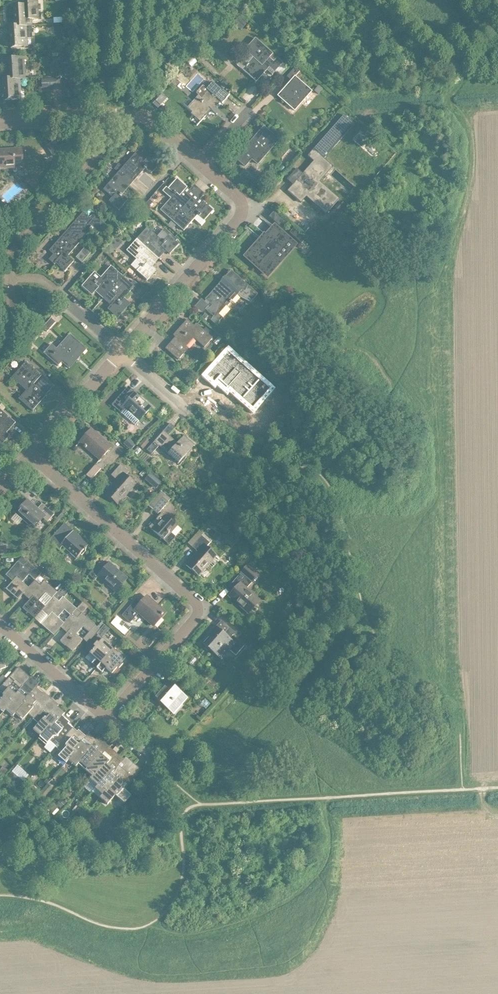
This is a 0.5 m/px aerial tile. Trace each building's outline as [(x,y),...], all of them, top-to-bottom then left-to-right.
[(16,26),(32,25),(31,19),(39,18),(37,0),(24,1),(24,5),(14,6),(16,26)] [(237,19),(233,23),(241,30),(245,26),(237,19)] [(16,26),(10,26),(11,47),(28,46),(27,38),(33,37),(32,25),(16,26)] [(274,61),(269,58),(273,53),(256,38),(245,50),(253,57),(243,69),(256,81),(269,67),(275,72),(283,63),(277,57),(274,61)] [(8,59),(9,79),(20,78),(20,79),(25,78),(24,58),(8,59)] [(283,63),(275,72),(280,76),(288,67),(283,63)] [(287,76),(292,80),(300,71),(296,67),(287,76)] [(295,76),(278,95),(295,110),(312,91),(295,76)] [(9,79),(3,79),(5,100),(21,99),(20,79),(20,78),(9,79)] [(225,79),(220,84),(225,88),(230,83),(225,79)] [(191,113),(200,121),(211,109),(213,111),(221,101),(222,103),(229,96),(213,82),(207,88),(203,85),(197,93),(199,95),(187,107),(192,112),(191,113)] [(319,85),(315,91),(319,94),(323,89),(319,85)] [(162,94),(156,100),(161,105),(162,104),(161,103),(166,98),(163,95),(162,94)] [(166,105),(161,110),(166,115),(171,109),(166,105)] [(274,136),(270,140),(260,131),(237,158),(246,166),(252,158),(258,163),(279,140),(274,136)] [(52,142),(49,144),(53,151),(55,154),(60,151),(54,141),(52,142)] [(22,165),(23,170),(22,149),(27,149),(27,152),(27,148),(0,150),(0,166),(22,165)] [(314,160),(303,174),(288,190),(297,198),(302,192),(326,213),(339,198),(319,181),(316,185),(312,181),(321,171),(329,168),(330,169),(333,166),(314,149),(308,155),(314,160)] [(123,167),(121,169),(134,181),(145,168),(151,173),(160,163),(150,154),(147,158),(138,150),(123,167)] [(134,181),(121,169),(118,172),(104,189),(113,197),(109,201),(119,210),(128,200),(122,194),(134,181)] [(161,210),(172,220),(192,198),(187,194),(186,195),(183,193),(187,187),(177,178),(169,188),(167,186),(163,190),(172,198),(161,210)] [(260,187),(255,192),(261,198),(266,192),(260,187)] [(192,198),(172,220),(184,230),(198,214),(204,220),(213,210),(203,201),(198,207),(195,204),(197,202),(192,198)] [(145,204),(149,208),(154,202),(150,199),(145,204)] [(88,207),(84,212),(89,216),(93,211),(88,207)] [(70,210),(61,220),(68,227),(78,216),(70,210)] [(84,212),(67,231),(79,242),(91,229),(97,235),(106,225),(96,216),(94,215),(92,215),(90,216),(89,217),(89,216),(84,212)] [(171,221),(168,225),(173,229),(176,226),(171,221)] [(148,227),(137,239),(159,258),(164,254),(162,252),(165,249),(170,254),(179,244),(169,235),(163,241),(148,227)] [(275,227),(267,235),(248,257),(245,254),(245,255),(268,275),(282,260),(277,256),(290,241),(295,245),(275,227)] [(79,242),(67,231),(50,250),(59,258),(55,262),(65,271),(74,261),(68,255),(79,242)] [(159,258),(137,239),(127,250),(143,264),(137,271),(147,280),(156,270),(151,265),(153,262),(155,263),(159,258)] [(110,245),(106,250),(111,254),(115,249),(110,245)] [(99,294),(103,298),(123,276),(111,266),(97,281),(91,276),(82,286),(92,295),(97,289),(100,292),(99,294)] [(205,299),(212,305),(207,310),(219,321),(222,318),(219,314),(221,312),(227,305),(226,303),(228,300),(228,301),(230,299),(235,293),(237,295),(242,290),(238,287),(244,281),(231,270),(225,277),(226,277),(223,281),(222,281),(205,299)] [(123,276),(103,298),(108,302),(110,301),(113,303),(108,309),(118,318),(127,308),(121,302),(135,286),(123,276)] [(43,327),(47,331),(56,322),(51,318),(43,327)] [(199,342),(205,347),(213,338),(197,323),(193,327),(190,324),(192,323),(187,319),(174,335),(176,337),(167,348),(179,359),(189,348),(187,346),(195,337),(200,341),(199,342)] [(59,365),(62,361),(70,368),(87,349),(70,334),(58,347),(53,343),(44,353),(59,365)] [(241,396),(247,401),(259,387),(254,382),(255,380),(237,364),(232,370),(234,371),(228,377),(223,373),(218,379),(240,398),(241,396)] [(46,394),(54,385),(54,384),(45,376),(37,386),(34,384),(38,379),(24,366),(13,378),(28,391),(20,399),(33,410),(46,395),(46,394)] [(192,371),(186,377),(190,381),(195,375),(192,371)] [(130,411),(140,420),(152,406),(135,392),(127,401),(120,395),(112,404),(122,413),(126,409),(129,412),(130,411)] [(1,436),(3,433),(5,434),(11,427),(10,426),(14,421),(0,409),(0,444),(4,439),(1,436)] [(194,444),(188,439),(184,436),(178,443),(177,442),(174,446),(166,439),(175,428),(170,424),(154,442),(159,446),(160,445),(179,463),(185,456),(184,455),(194,444)] [(112,446),(92,429),(92,428),(80,441),(85,446),(84,446),(86,447),(100,459),(112,446),(112,445),(112,446)] [(129,438),(124,444),(131,450),(136,445),(129,438)] [(144,438),(139,444),(144,448),(149,442),(144,438)] [(86,475),(91,479),(101,468),(96,463),(86,475)] [(111,497),(115,500),(118,503),(135,484),(125,475),(129,471),(121,464),(111,475),(117,480),(106,493),(110,498),(111,497)] [(151,473),(145,479),(156,488),(161,482),(151,473)] [(153,509),(158,514),(168,502),(163,497),(153,509)] [(44,505),(40,510),(28,500),(16,513),(34,528),(43,518),(48,522),(55,514),(44,505)] [(162,512),(149,527),(164,540),(177,526),(162,512)] [(61,549),(60,549),(63,546),(76,558),(73,561),(74,562),(84,550),(85,551),(87,549),(86,548),(89,544),(88,544),(82,538),(81,539),(78,536),(79,536),(73,531),(74,531),(73,530),(66,538),(58,531),(49,540),(60,550),(61,549)] [(193,568),(196,571),(200,574),(216,555),(206,547),(210,543),(202,535),(192,546),(198,552),(187,565),(191,569),(193,568)] [(228,540),(224,546),(231,552),(235,547),(228,540)] [(7,573),(15,579),(6,589),(18,600),(25,592),(35,580),(42,573),(28,561),(24,566),(18,561),(7,573)] [(100,562),(89,574),(95,580),(99,576),(116,591),(127,578),(110,563),(106,567),(100,562)] [(237,588),(229,597),(229,598),(230,596),(248,612),(247,613),(260,599),(260,598),(259,599),(246,588),(253,581),(242,572),(231,584),(237,588)] [(35,580),(25,592),(31,598),(23,608),(35,618),(43,609),(54,597),(58,592),(44,580),(40,585),(35,580)] [(65,587),(61,591),(66,595),(70,591),(65,587)] [(43,609),(50,615),(42,624),(54,635),(62,625),(73,613),(77,609),(63,596),(59,601),(54,597),(43,609)] [(137,599),(122,615),(130,622),(139,613),(146,619),(147,618),(154,624),(161,616),(162,616),(163,614),(165,612),(148,596),(142,603),(137,599)] [(73,613),(62,625),(69,631),(60,641),(73,651),(83,640),(77,634),(83,626),(90,632),(96,625),(82,613),(78,618),(73,613)] [(118,616),(111,623),(121,632),(127,625),(118,616)] [(235,643),(224,633),(229,627),(221,620),(212,632),(213,633),(211,636),(209,634),(208,636),(209,637),(204,643),(203,642),(202,642),(221,659),(229,649),(236,655),(244,646),(237,640),(235,643)] [(105,624),(97,634),(102,638),(110,629),(105,624)] [(92,663),(97,668),(114,649),(109,645),(110,644),(103,638),(90,653),(96,659),(92,663)] [(114,649),(97,668),(102,672),(106,668),(113,673),(126,658),(119,653),(118,653),(114,649)] [(6,710),(6,709),(14,700),(12,699),(23,686),(16,680),(23,672),(18,668),(0,688),(0,691),(3,694),(4,697),(0,701),(0,709),(3,712),(6,710)] [(165,687),(163,690),(161,688),(160,690),(162,691),(156,698),(173,713),(187,697),(168,681),(164,686),(165,687)] [(13,716),(16,713),(23,704),(22,702),(33,690),(33,689),(26,683),(23,686),(12,699),(14,700),(6,709),(6,710),(13,716)] [(28,713),(34,718),(51,698),(44,692),(43,693),(35,687),(33,689),(33,690),(22,702),(23,704),(16,713),(23,720),(28,713)] [(34,729),(41,735),(41,736),(49,727),(51,728),(62,715),(65,712),(57,706),(58,704),(51,698),(34,718),(39,723),(34,729)] [(50,741),(56,746),(73,727),(68,723),(70,722),(62,715),(51,728),(49,727),(41,736),(41,735),(38,738),(46,745),(50,741)] [(66,763),(69,760),(76,751),(75,749),(86,736),(79,730),(77,731),(73,727),(56,746),(62,752),(59,756),(66,763)] [(76,766),(78,764),(78,763),(86,754),(84,753),(96,740),(88,733),(86,736),(75,749),(76,751),(69,760),(76,766)] [(78,763),(78,764),(86,770),(96,758),(98,760),(109,746),(98,737),(96,740),(84,753),(86,754),(78,763)] [(86,770),(93,776),(101,767),(103,768),(114,756),(117,753),(109,746),(98,760),(96,758),(86,770)] [(90,779),(98,785),(106,777),(107,778),(119,765),(124,760),(119,755),(116,758),(114,756),(103,768),(101,767),(93,776),(90,779)] [(95,788),(102,795),(103,795),(110,786),(112,787),(126,771),(134,763),(127,757),(124,760),(119,765),(107,778),(106,777),(98,785),(95,788)] [(13,771),(6,778),(18,788),(24,781),(13,771)] [(103,795),(102,795),(100,797),(107,804),(115,796),(116,795),(125,803),(131,795),(124,789),(134,778),(126,771),(112,787),(110,786),(103,795)] [(48,784),(40,793),(45,797),(53,788),(48,784)] [(64,795),(56,804),(61,808),(64,805),(69,800),(64,795)] [(85,809),(81,806),(77,811),(81,815),(85,809)] [(54,820),(51,824),(59,830),(62,827),(54,820)]
